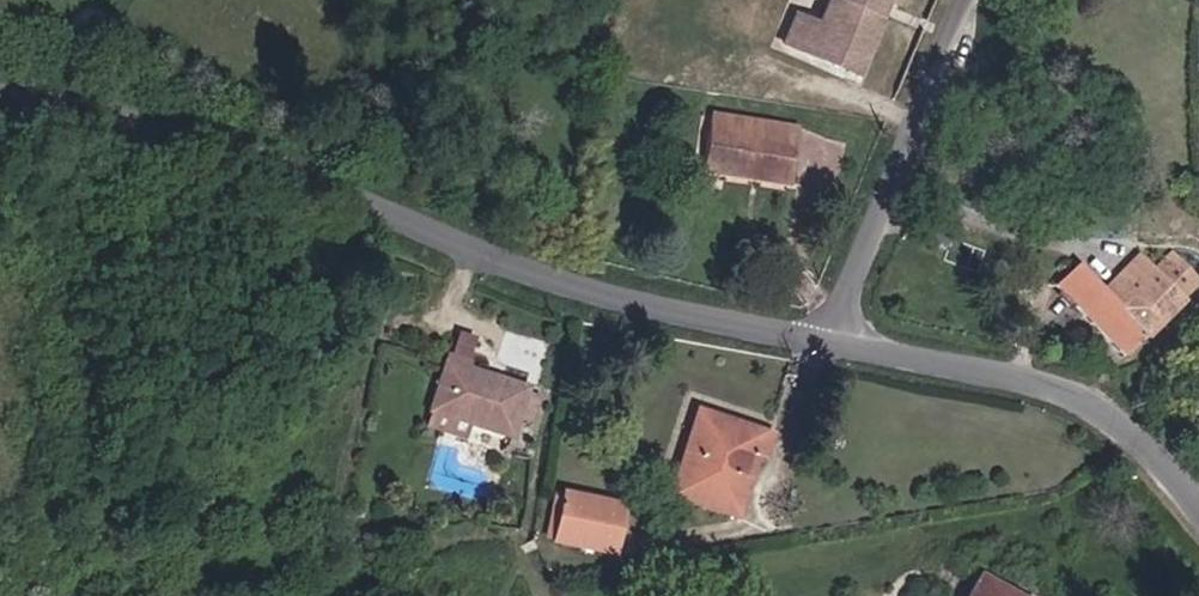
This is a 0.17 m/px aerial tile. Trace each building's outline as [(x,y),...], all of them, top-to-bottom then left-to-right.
[(819,21),(800,13),(786,46),(860,77),(892,1),(895,3),(901,6),(904,0),(828,0),(819,21)] [(790,170),(796,129),(714,117),(708,158),(790,170)] [(788,180),(790,170),(708,158),(707,168),(788,180)] [(1118,307),(1155,272),(1140,257),(1104,292),(1118,307)] [(1189,283),(1167,261),(1155,272),(1176,294),(1189,283)] [(1146,336),(1118,307),(1104,292),(1077,265),(1054,288),(1122,359),(1146,336)] [(1146,336),(1182,300),(1176,294),(1155,272),(1118,307),(1146,336)] [(467,365),(476,339),(457,333),(449,359),(467,365)] [(467,365),(449,359),(432,411),(471,423),(511,437),(516,421),(525,392),(526,390),(465,370),(467,365)] [(533,425),(542,398),(525,392),(516,421),(533,425)] [(465,441),(471,423),(432,411),(426,428),(465,441)] [(698,412),(671,496),(735,517),(757,453),(763,455),(769,436),(698,412)] [(554,541),(563,496),(554,494),(545,539),(554,541)] [(563,496),(554,541),(612,553),(622,508),(563,496)] [(978,578),(968,595),(1012,595),(978,578)]
